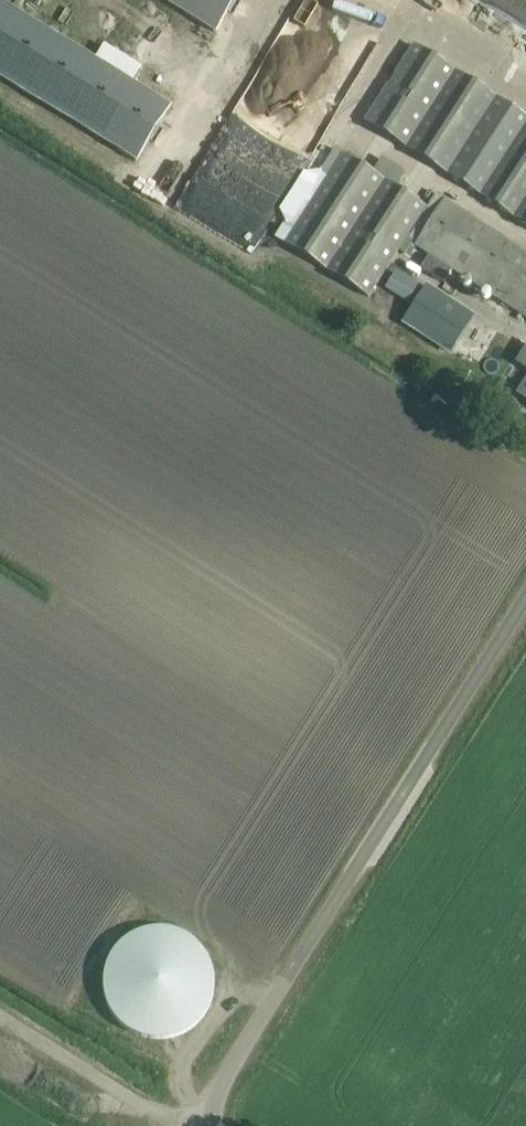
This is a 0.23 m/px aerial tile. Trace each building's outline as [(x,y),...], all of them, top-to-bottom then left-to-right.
[(216,32),(236,0),(163,0),(216,32)] [(137,162),(171,105),(0,1),(0,79),(137,162)] [(413,48),(364,124),(525,227),(525,120),(413,48)] [(248,250),(302,157),(289,150),(236,243),(248,250)] [(224,177),(211,173),(191,229),(218,238),(246,157),(232,152),(224,177)] [(369,297),(427,208),(344,154),(286,242),(369,297)] [(398,188),(404,178),(381,163),(375,172),(398,188)] [(446,201),(416,247),(525,319),(525,253),(446,201)] [(419,289),(394,273),(383,290),(408,306),(419,289)] [(452,352),(474,317),(425,286),(402,321),(452,352)] [(508,428),(525,441),(525,423),(516,416),(508,428)] [(164,934),(155,934),(145,934),(136,937),(127,941),(119,947),(112,954),(107,962),(102,970),(100,980),(99,989),(100,999),(102,1008),(107,1017),(112,1025),(119,1032),(127,1038),(136,1042),(145,1044),(155,1045),(164,1044),(174,1042),(183,1038),(191,1032),(197,1025),(203,1017),(207,1008),(210,999),(210,989),(210,980),(207,970),(203,962),(197,954),(191,947),(183,941),(174,937),(164,934)]
